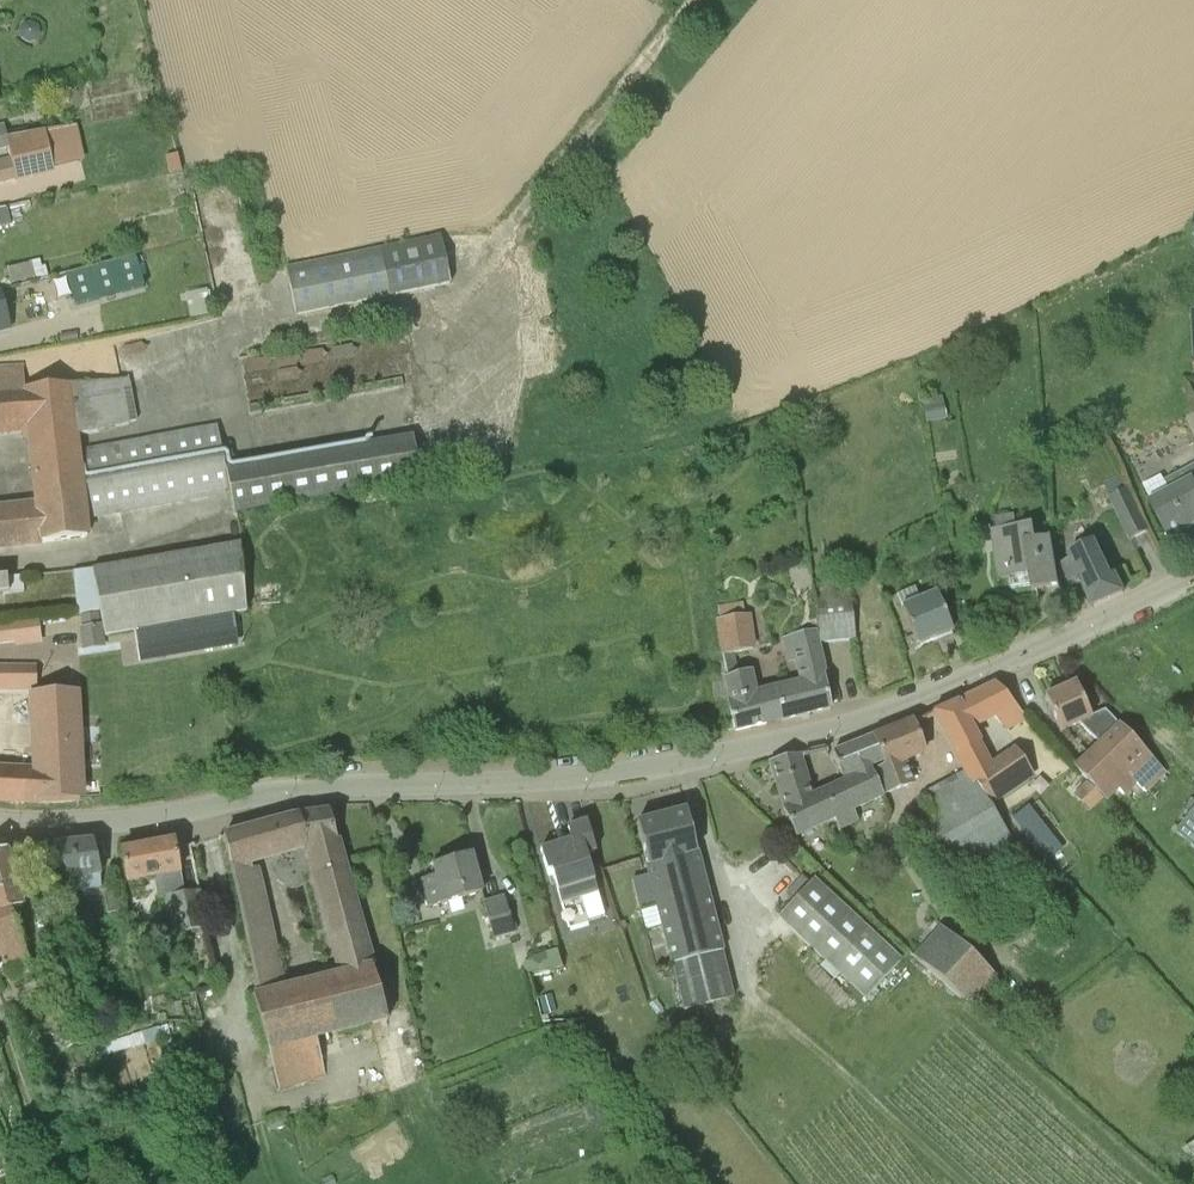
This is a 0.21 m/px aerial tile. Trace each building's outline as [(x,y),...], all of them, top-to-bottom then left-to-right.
[(11,138),(7,139),(5,126),(0,127),(0,151),(9,149),(9,150),(14,149),(11,138)] [(53,173),(47,144),(44,131),(29,134),(29,135),(11,138),(14,149),(22,180),(53,173)] [(22,180),(14,149),(9,150),(11,159),(0,162),(0,186),(22,180)] [(0,210),(0,227),(12,224),(8,208),(0,210)] [(451,285),(444,249),(441,235),(288,267),(297,317),(451,285)] [(136,257),(66,274),(73,304),(143,288),(136,257)] [(47,276),(45,266),(41,267),(39,260),(7,269),(11,286),(47,276)] [(186,294),(191,319),(212,315),(207,290),(186,294)] [(138,422),(129,381),(106,384),(28,391),(26,368),(0,370),(0,439),(26,437),(33,503),(0,506),(0,545),(89,532),(88,520),(231,494),(234,513),(422,480),(414,435),(227,471),(217,426),(81,451),(80,437),(138,422)] [(942,398),(923,402),(928,422),(946,418),(942,398)] [(1165,484),(1161,476),(1143,486),(1170,539),(1193,526),(1193,468),(1165,484)] [(1132,540),(1148,533),(1126,490),(1111,497),(1132,540)] [(995,551),(998,579),(1010,578),(1012,588),(1031,586),(1032,591),(1060,587),(1050,537),(1037,539),(1035,524),(1016,527),(1014,515),(995,518),(1000,551),(995,551)] [(93,570),(91,570),(101,610),(106,637),(247,613),(241,543),(93,568),(93,570)] [(1085,581),(1094,606),(1124,593),(1116,573),(1106,576),(1094,545),(1074,553),(1076,558),(1061,564),(1070,587),(1085,581)] [(101,610),(91,570),(76,572),(73,572),(78,615),(101,610)] [(11,593),(11,594),(24,592),(22,576),(9,578),(9,576),(0,577),(0,595),(11,593)] [(849,591),(815,593),(818,634),(819,643),(854,640),(849,591)] [(904,608),(917,646),(952,631),(937,595),(904,608)] [(723,653),(724,653),(756,648),(751,614),(718,619),(723,653)] [(240,646),(235,617),(135,634),(140,663),(240,646)] [(44,622),(0,624),(0,645),(44,643),(44,622)] [(103,626),(90,627),(80,628),(82,650),(91,649),(105,647),(103,626)] [(831,709),(819,643),(818,634),(792,639),(795,657),(798,656),(803,680),(774,686),(782,720),(831,709)] [(79,807),(79,801),(83,801),(83,798),(99,796),(95,685),(74,686),(73,671),(35,673),(35,665),(0,667),(0,690),(32,690),(33,747),(0,745),(0,802),(10,803),(10,806),(14,807),(14,803),(15,803),(15,808),(19,808),(19,803),(20,803),(20,807),(23,807),(24,803),(38,804),(46,803),(46,807),(49,808),(49,803),(76,801),(76,807),(79,807)] [(728,699),(733,720),(735,731),(766,724),(759,690),(758,690),(753,670),(724,677),(729,699),(728,699)] [(1061,732),(1079,724),(1099,744),(1075,768),(1088,782),(1104,799),(1105,801),(1118,788),(1124,794),(1138,780),(1146,792),(1165,773),(1119,725),(1105,711),(1091,717),(1075,683),(1045,697),(1061,732)] [(995,684),(978,692),(994,719),(1005,732),(1012,728),(1026,721),(995,684)] [(933,713),(964,770),(965,769),(967,768),(993,809),(1036,779),(1016,746),(989,764),(972,730),(958,702),(933,713)] [(912,724),(875,739),(885,764),(874,769),(884,795),(913,784),(903,759),(923,752),(912,724)] [(839,829),(857,821),(852,810),(882,797),(871,770),(874,769),(885,764),(875,739),(874,737),(832,754),(844,782),(811,797),(786,807),(799,835),(835,818),(839,829)] [(786,807),(811,797),(798,755),(771,761),(786,807)] [(1026,865),(965,769),(964,770),(965,772),(924,793),(933,815),(905,829),(954,906),(1026,865)] [(1104,799),(1088,782),(1073,795),(1089,813),(1104,799)] [(1062,852),(1030,808),(1013,819),(1046,864),(1062,852)] [(1175,832),(1188,843),(1193,836),(1193,808),(1175,832)] [(686,811),(637,823),(685,1010),(733,998),(686,811)] [(326,1077),(317,1041),(387,1023),(371,966),(372,966),(329,813),(289,819),(223,837),(279,1091),(326,1077)] [(555,874),(559,888),(556,889),(562,906),(599,895),(594,879),(593,879),(587,855),(595,852),(587,822),(568,828),(572,841),(540,850),(548,876),(555,874)] [(184,893),(173,842),(121,851),(129,883),(154,878),(159,898),(164,897),(172,935),(209,928),(200,890),(184,893)] [(102,889),(101,878),(93,843),(53,846),(60,881),(71,880),(74,891),(102,889)] [(33,975),(10,911),(21,908),(6,851),(0,852),(0,975),(11,971),(14,981),(33,975)] [(436,876),(421,881),(429,911),(483,895),(471,854),(433,865),(436,876)] [(902,961),(814,880),(777,919),(865,1001),(902,961)] [(104,896),(108,914),(121,912),(117,893),(104,896)] [(494,941),(515,934),(504,897),(484,903),(494,941)] [(929,970),(966,1004),(991,977),(955,944),(929,970)] [(530,973),(563,966),(560,954),(527,961),(530,973)]
